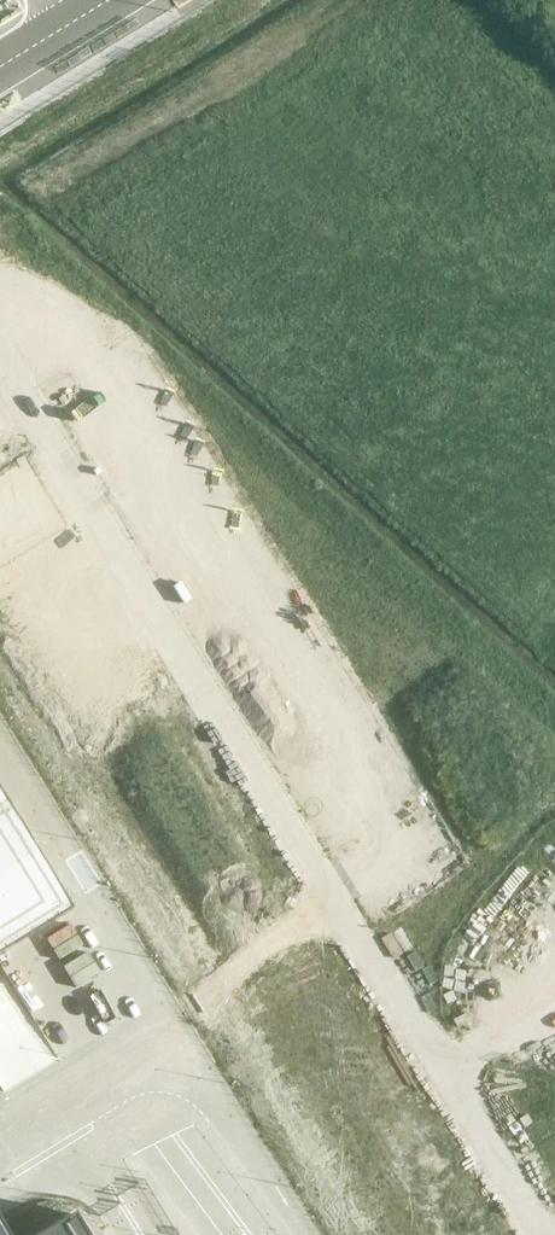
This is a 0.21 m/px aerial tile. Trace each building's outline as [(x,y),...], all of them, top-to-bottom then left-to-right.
[(71,912),(0,796),(0,955),(71,912)] [(75,1214),(41,1234),(87,1234),(75,1214)] [(0,1219),(0,1234),(10,1234),(0,1219)]
